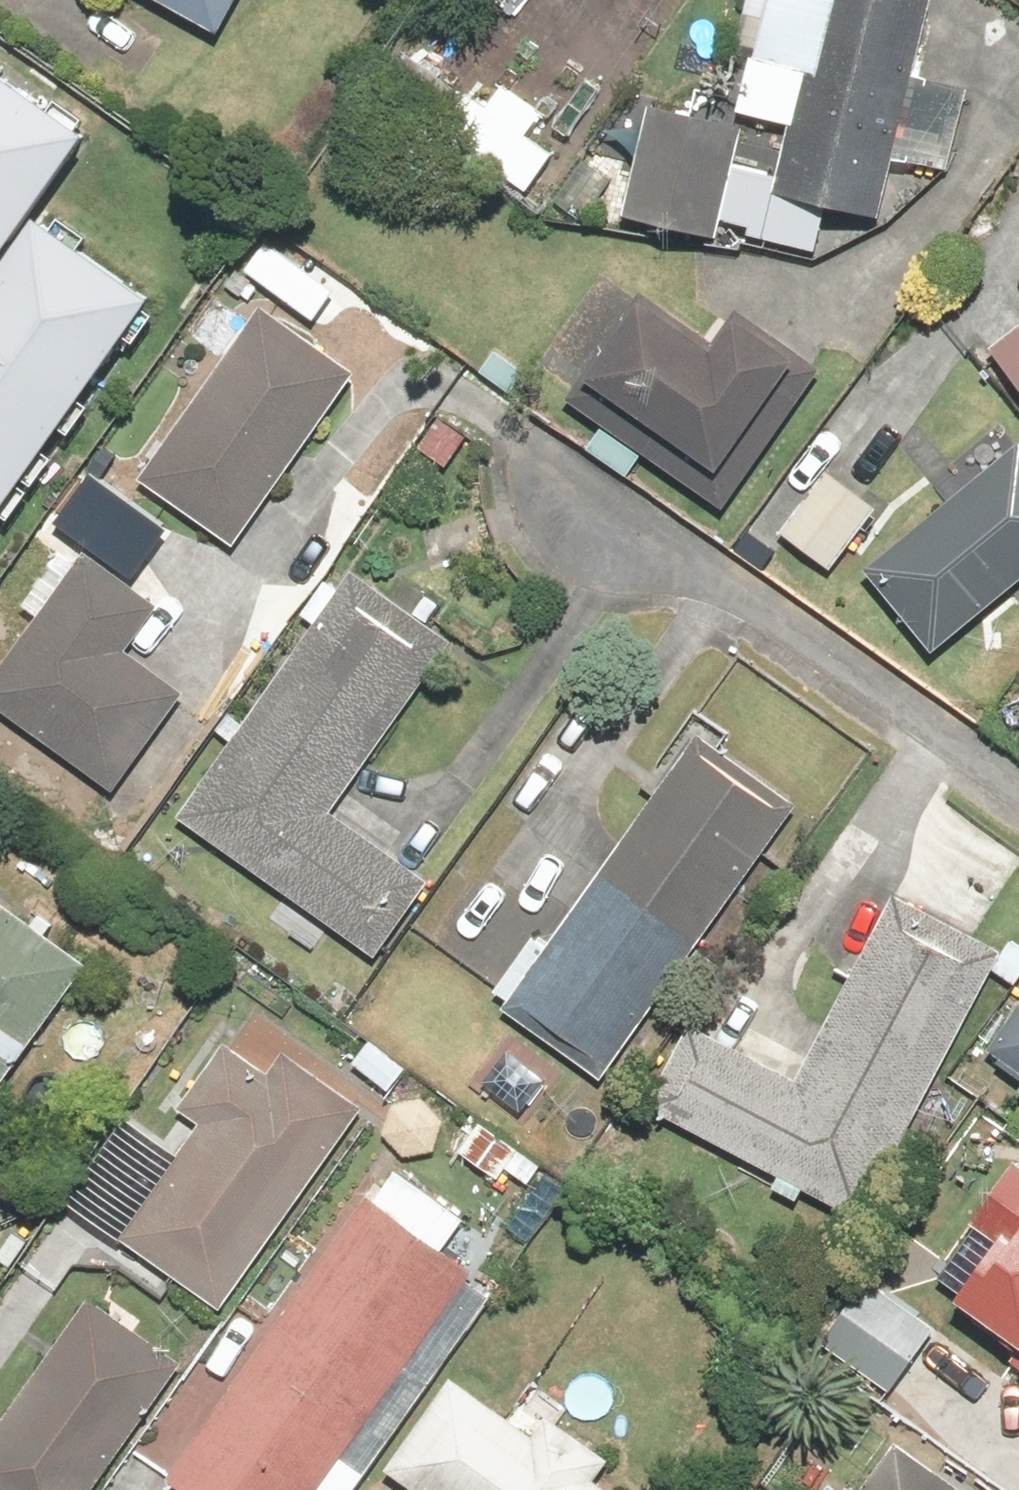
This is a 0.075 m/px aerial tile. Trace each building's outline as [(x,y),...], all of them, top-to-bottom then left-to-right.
[(236,0),(149,0),(217,35),(236,0)] [(721,109),(788,126),(776,175),(722,162),(707,221),(749,231),(746,241),(818,259),(829,217),(875,228),(893,158),(946,172),(966,90),(911,76),(929,3),(916,0),(748,0),(721,109)] [(453,93),(427,130),(521,197),(554,152),(527,133),(540,115),(502,88),(483,115),(453,93)] [(75,148),(0,95),(0,253),(75,148)] [(0,277),(0,513),(145,307),(34,229),(0,277)] [(273,245),(249,280),(314,325),(338,291),(273,245)] [(644,306),(571,410),(724,517),(820,380),(739,324),(717,357),(644,306)] [(258,319),(142,479),(238,548),(354,388),(258,319)] [(993,356),(1018,389),(1018,335),(993,356)] [(874,580),(937,656),(1018,589),(1018,461),(874,580)] [(88,470),(57,506),(106,547),(137,511),(88,470)] [(829,473),(778,537),(831,578),(882,514),(829,473)] [(0,667),(0,712),(108,794),(183,697),(129,655),(162,612),(87,554),(0,667)] [(451,644),(349,574),(175,827),(355,951),(414,865),(336,812),(451,644)] [(793,810),(693,740),(510,1003),(610,1073),(793,810)] [(685,1025),(639,1110),(852,1224),(998,951),(894,895),(793,1083),(685,1025)] [(0,906),(0,1082),(84,968),(0,906)] [(987,1064),(1018,1087),(1018,1018),(987,1064)] [(377,1033),(347,1061),(389,1107),(420,1078),(377,1033)] [(121,1234),(219,1306),(360,1115),(282,1058),(267,1079),(228,1051),(182,1113),(200,1126),(121,1234)] [(475,1104),(439,1141),(493,1193),(529,1156),(475,1104)] [(1004,1169),(965,1231),(988,1246),(954,1302),(1018,1343),(1018,1178),(1004,1169)] [(338,1463),(362,1480),(491,1301),(439,1264),(466,1227),(391,1174),(166,1488),(168,1489),(319,1489),(338,1463)] [(822,1349),(883,1394),(930,1330),(870,1285),(822,1349)] [(177,1368),(84,1306),(0,1431),(0,1489),(95,1489),(177,1368)] [(383,1472),(407,1489),(595,1489),(587,1484),(603,1462),(536,1414),(520,1436),(446,1383),(383,1472)] [(895,1437),(856,1489),(967,1489),(895,1437)]
